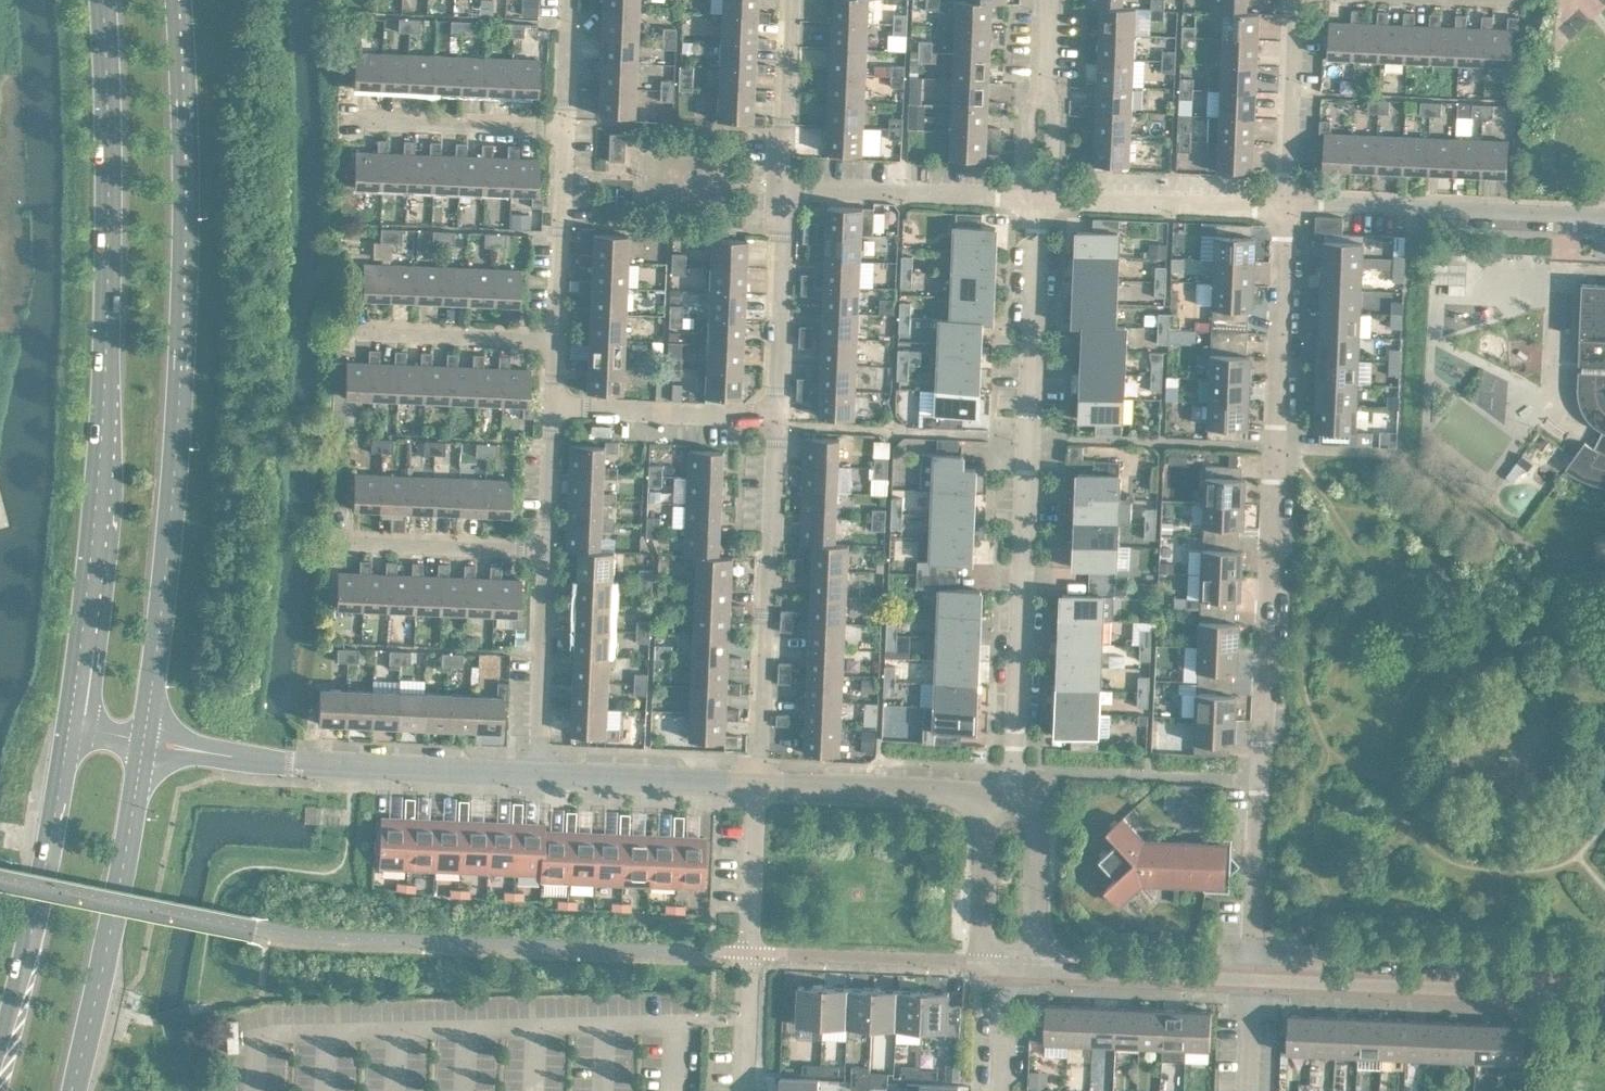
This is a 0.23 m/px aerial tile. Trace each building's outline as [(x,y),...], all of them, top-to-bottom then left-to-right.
[(480,14),(493,15),(494,0),(480,0),(480,14)] [(522,15),(538,15),(538,0),(522,0),(522,15)] [(603,8),(638,10),(639,0),(603,0),(603,8)] [(722,13),(757,15),(757,21),(769,21),(770,11),(757,10),(757,0),(722,0),(722,13)] [(834,20),(869,22),(870,0),(835,0),(834,20)] [(927,8),(940,9),(941,0),(927,0),(927,8)] [(957,25),(992,27),(993,1),(978,0),(958,0),(957,25)] [(1225,11),(1247,12),(1247,11),(1247,0),(1212,0),(1211,11),(1225,11)] [(1101,6),(1100,32),(1135,33),(1136,6),(1123,5),(1123,6),(1101,5),(1101,6)] [(1165,8),(1151,7),(1151,18),(1164,18),(1165,8)] [(603,8),(602,35),(637,36),(638,10),(603,8)] [(1328,56),(1355,57),(1356,22),(1362,22),(1363,9),(1352,9),(1351,21),(1329,20),(1328,56)] [(1355,57),(1381,58),(1382,23),(1388,23),(1389,10),(1378,10),(1378,23),(1362,22),(1356,22),(1355,57)] [(1225,11),(1224,37),(1259,38),(1260,11),(1247,11),(1247,12),(1225,11)] [(1381,58),(1407,59),(1408,24),(1414,24),(1415,11),(1404,11),(1404,24),(1388,23),(1382,23),(1381,58)] [(895,12),(894,23),(908,23),(908,13),(895,12)] [(1407,59),(1433,60),(1435,25),(1440,25),(1441,13),(1430,12),(1430,25),(1414,24),(1408,24),(1407,59)] [(722,13),(721,39),(756,41),(755,47),(768,47),(769,37),(756,36),(757,21),(757,15),(722,13)] [(1433,60),(1459,61),(1461,26),(1467,27),(1467,14),(1456,13),(1456,26),(1440,25),(1435,25),(1433,60)] [(1459,61),(1485,62),(1487,27),(1493,28),(1493,15),(1482,14),(1482,27),(1467,27),(1461,26),(1459,61)] [(1487,27),(1485,62),(1512,64),(1514,29),(1519,29),(1519,16),(1508,15),(1508,28),(1493,28),(1487,27)] [(399,31),(409,31),(410,18),(399,17),(399,31)] [(410,18),(409,31),(420,32),(421,18),(410,18)] [(451,33),(461,33),(462,20),(451,20),(451,33)] [(462,20),(461,33),(472,34),(473,20),(462,20)] [(834,20),(833,46),(868,48),(869,22),(834,20)] [(503,35),(514,36),(514,22),(504,22),(503,35)] [(514,22),(514,36),(524,36),(525,23),(514,22)] [(908,23),(894,23),(894,33),(907,34),(908,23)] [(1183,24),(1182,35),(1196,35),(1196,25),(1183,24)] [(957,25),(956,51),(991,53),(992,27),(957,25)] [(663,26),(663,37),(676,38),(677,27),(663,26)] [(1100,32),(1099,58),(1134,59),(1135,33),(1100,32)] [(602,35),(601,61),(636,62),(637,36),(602,35)] [(1196,35),(1182,35),(1182,45),(1195,46),(1196,35)] [(649,36),(649,47),(663,48),(663,37),(649,36)] [(676,38),(663,37),(663,48),(676,48),(676,38)] [(1224,37),(1223,63),(1258,64),(1259,38),(1224,37)] [(354,86),(381,87),(382,52),(361,51),(362,38),(351,38),(350,51),(355,51),(354,86)] [(721,39),(719,66),(755,67),(754,73),(767,74),(768,63),(755,62),(755,47),(756,41),(721,39)] [(920,39),(919,50),(933,50),(933,40),(920,39)] [(682,40),(682,51),(693,52),(693,40),(682,40)] [(833,46),(832,72),(867,74),(868,48),(833,46)] [(1163,49),(1162,60),(1176,61),(1176,50),(1163,49)] [(933,50),(919,50),(919,60),(932,61),(933,50)] [(933,50),(932,61),(940,61),(941,51),(933,50)] [(956,51),(955,77),(990,79),(991,53),(956,51)] [(381,87),(407,88),(408,53),(382,52),(381,87)] [(407,88),(433,90),(434,54),(408,53),(407,88)] [(433,90),(459,91),(461,56),(434,54),(433,90)] [(459,91),(485,92),(487,57),(461,56),(459,91)] [(485,92),(511,93),(513,58),(487,57),(485,92)] [(513,58),(511,93),(538,94),(540,59),(513,58)] [(1099,58),(1098,84),(1133,85),(1134,59),(1099,58)] [(1176,61),(1162,60),(1162,71),(1175,71),(1176,61)] [(601,61),(600,87),(635,88),(636,62),(601,61)] [(1223,63),(1222,89),(1257,90),(1258,64),(1223,63)] [(680,64),(680,72),(694,72),(694,65),(680,64)] [(892,64),(892,75),(905,75),(906,65),(892,64)] [(719,66),(718,92),(753,93),(753,99),(766,100),(766,89),(754,88),(754,73),(755,67),(719,66)] [(832,72),(830,98),(865,100),(867,74),(832,72)] [(905,75),(892,75),(891,85),(905,86),(905,75)] [(911,75),(910,84),(923,84),(924,76),(918,76),(911,75)] [(1180,76),(1180,87),(1193,88),(1194,77),(1180,76)] [(955,77),(954,104),(989,105),(988,111),(1001,112),(1002,101),(989,100),(990,79),(955,77)] [(661,79),(661,89),(674,90),(675,79),(661,79)] [(1084,114),(1097,115),(1097,110),(1132,111),(1133,85),(1098,84),(1097,104),(1084,103),(1084,114)] [(635,88),(600,87),(599,114),(623,115),(634,115),(635,88)] [(1193,88),(1180,87),(1180,98),(1193,98),(1193,88)] [(674,90),(661,89),(660,100),(674,100),(674,90)] [(1222,89),(1220,115),(1256,116),(1257,90),(1222,89)] [(753,93),(718,92),(717,119),(752,120),(752,125),(765,126),(765,115),(752,114),(753,99),(753,93)] [(830,98),(829,124),(864,126),(865,100),(830,98)] [(1368,111),(1379,112),(1379,99),(1369,98),(1368,111)] [(1379,99),(1379,112),(1389,112),(1390,99),(1379,99)] [(1420,114),(1431,114),(1431,101),(1421,100),(1420,114)] [(1431,101),(1431,114),(1441,115),(1442,101),(1431,101)] [(910,102),(908,128),(925,129),(926,102),(923,102),(910,102)] [(1459,102),(1458,115),(1472,116),(1473,103),(1459,102)] [(1472,116),(1483,116),(1484,103),(1473,103),(1472,116)] [(1484,103),(1483,116),(1493,117),(1494,103),(1484,103)] [(954,104),(953,130),(988,131),(987,137),(1000,138),(1001,127),(988,126),(988,111),(989,105),(954,104)] [(660,105),(659,120),(673,121),(673,106),(660,105)] [(1083,140),(1096,141),(1096,136),(1131,137),(1132,111),(1097,110),(1097,115),(1096,130),(1083,129),(1083,140)] [(1220,115),(1219,141),(1254,143),(1256,116),(1220,115)] [(890,116),(890,127),(903,127),(903,117),(890,116)] [(1323,167),(1350,168),(1352,133),(1330,132),(1331,119),(1320,119),(1320,132),(1325,133),(1323,167)] [(864,126),(829,124),(828,151),(863,153),(864,126)] [(903,127),(890,127),(889,138),(902,138),(903,127)] [(1178,128),(1178,139),(1191,140),(1191,129),(1178,128)] [(988,131),(953,130),(951,157),(986,158),(986,163),(999,163),(1000,153),(987,152),(987,137),(988,131)] [(610,132),(608,160),(624,160),(625,133),(610,132)] [(1350,168),(1376,169),(1378,134),(1352,133),(1350,168)] [(1376,169),(1402,170),(1404,135),(1378,134),(1376,169)] [(1402,170),(1428,171),(1430,136),(1404,135),(1402,170)] [(1096,136),(1096,141),(1095,156),(1082,155),(1082,166),(1095,167),(1095,163),(1130,164),(1131,137),(1096,136)] [(1428,171),(1454,173),(1456,138),(1430,136),(1428,171)] [(354,185),(381,187),(382,151),(388,152),(389,139),(378,138),(378,151),(355,150),(354,185)] [(1454,173),(1480,174),(1482,139),(1456,138),(1454,173)] [(381,187),(407,188),(408,153),(414,153),(415,140),(404,139),(404,152),(388,152),(382,151),(381,187)] [(1191,140),(1178,139),(1177,150),(1191,150),(1191,140)] [(1482,139),(1480,174),(1507,175),(1509,140),(1482,139)] [(407,188),(433,189),(435,154),(441,154),(441,141),(430,141),(430,154),(414,153),(408,153),(407,188)] [(1254,143),(1219,141),(1218,168),(1253,169),(1254,143)] [(433,189),(459,190),(461,155),(467,155),(467,142),(456,142),(456,155),(441,154),(435,154),(433,189)] [(459,190),(485,191),(487,156),(493,156),(493,143),(482,143),(482,156),(467,155),(461,155),(459,190)] [(485,191),(511,192),(513,157),(519,157),(519,144),(508,144),(508,157),(493,156),(487,156),(485,191)] [(513,157),(511,192),(532,193),(532,206),(543,206),(543,193),(538,193),(540,158),(519,157),(513,157)] [(829,205),(827,232),(862,233),(864,206),(829,205)] [(957,211),(955,248),(996,250),(997,226),(982,225),(983,212),(957,211)] [(511,212),(511,227),(531,228),(531,213),(511,212)] [(1315,231),(1343,232),(1343,216),(1316,215),(1315,231)] [(1078,229),(1077,254),(1118,255),(1120,218),(1094,217),(1093,230),(1078,229)] [(805,220),(804,231),(817,231),(818,221),(805,220)] [(1216,234),(1215,258),(1255,260),(1256,236),(1252,235),(1252,224),(1203,222),(1202,234),(1216,234)] [(381,241),(391,241),(392,228),(381,227),(381,241)] [(593,238),(593,253),(592,259),(627,261),(629,234),(594,232),(594,227),(581,227),(580,237),(593,238)] [(392,228),(391,241),(402,242),(403,228),(392,228)] [(433,243),(443,243),(444,230),(433,230),(433,243)] [(444,230),(443,243),(454,244),(455,230),(444,230)] [(817,231),(804,231),(804,242),(817,242),(817,231)] [(485,245),(495,246),(496,232),(485,232),(485,245)] [(496,232),(495,246),(506,246),(507,233),(496,232)] [(827,232),(826,258),(861,259),(862,233),(827,232)] [(712,237),(711,264),(746,266),(747,239),(712,237)] [(1324,239),(1323,264),(1363,266),(1363,256),(1364,241),(1324,239)] [(381,241),(380,257),(382,257),(382,263),(390,263),(391,241),(381,241)] [(1149,242),(1149,256),(1167,257),(1168,242),(1149,242)] [(955,248),(954,272),(995,274),(996,250),(955,248)] [(672,252),(672,263),(685,263),(686,253),(672,252)] [(592,264),(592,279),(591,285),(626,287),(627,261),(592,259),(593,253),(580,253),(579,263),(592,264)] [(1077,254),(1076,277),(1117,279),(1118,255),(1077,254)] [(1394,257),(1394,267),(1404,267),(1405,254),(1394,254),(1394,257)] [(902,255),(902,270),(913,270),(913,255),(902,255)] [(1363,256),(1363,266),(1394,267),(1394,257),(1363,256)] [(1172,257),(1172,270),(1183,270),(1183,257),(1172,257)] [(826,258),(825,284),(860,285),(861,259),(826,258)] [(1215,258),(1214,282),(1254,284),(1255,260),(1215,258)] [(362,297),(389,298),(390,263),(382,263),(363,262),(362,297)] [(389,298),(415,299),(416,264),(390,263),(389,298)] [(685,263),(672,263),(671,273),(685,274),(685,263)] [(415,299),(441,300),(442,265),(416,264),(415,299)] [(711,264),(710,290),(745,292),(746,266),(711,264)] [(1323,264),(1322,287),(1362,289),(1363,266),(1323,264)] [(441,300),(467,302),(469,266),(442,265),(441,300)] [(1156,265),(1155,280),(1166,281),(1167,265),(1156,265)] [(467,302),(493,303),(495,268),(469,266),(467,302)] [(1404,267),(1394,267),(1393,280),(1404,280),(1404,267)] [(495,268),(493,303),(520,304),(522,269),(495,268)] [(913,270),(902,270),(901,285),(912,286),(913,270)] [(802,272),(802,283),(815,283),(816,273),(802,272)] [(954,272),(953,295),(994,297),(995,274),(954,272)] [(1076,277),(1075,300),(1116,302),(1117,279),(1076,277)] [(591,290),(590,305),(590,311),(625,313),(626,287),(591,285),(592,279),(579,279),(578,290),(591,290)] [(1166,281),(1155,280),(1155,296),(1166,296),(1166,281)] [(1212,329),(1212,330),(1248,331),(1249,308),(1253,308),(1254,284),(1214,282),(1212,320),(1212,329)] [(1582,282),(1579,364),(1582,364),(1582,371),(1579,370),(1578,387),(1578,391),(1578,395),(1579,399),(1580,403),(1581,406),(1583,410),(1585,414),(1587,417),(1590,420),(1593,423),(1596,426),(1599,428),(1603,430),(1595,447),(1589,444),(1585,441),(1566,468),(1570,471),(1575,474),(1580,477),(1586,479),(1591,482),(1597,483),(1602,485),(1604,485),(1604,283),(1582,282)] [(815,283),(802,283),(801,294),(815,294),(815,283)] [(825,284),(824,310),(859,311),(860,285),(825,284)] [(1322,287),(1321,311),(1361,312),(1362,289),(1322,287)] [(710,290),(709,316),(744,318),(745,292),(710,290)] [(953,295),(952,318),(952,319),(982,320),(982,321),(993,321),(994,297),(953,295)] [(1074,325),(1085,325),(1085,324),(1115,325),(1116,302),(1075,300),(1074,325)] [(900,301),(900,316),(911,317),(911,301),(900,301)] [(1392,301),(1392,314),(1402,314),(1403,301),(1392,301)] [(670,304),(670,315),(683,315),(683,305),(670,304)] [(590,316),(589,331),(589,337),(624,339),(625,313),(590,311),(590,305),(578,305),(577,316),(590,316)] [(824,310),(823,336),(858,338),(859,311),(824,310)] [(1321,311),(1320,334),(1360,336),(1361,312),(1321,311)] [(1158,325),(1158,327),(1169,327),(1170,312),(1159,312),(1159,313),(1158,325)] [(1402,314),(1392,314),(1391,327),(1402,327),(1402,314)] [(683,315),(670,315),(669,325),(682,326),(683,315)] [(709,316),(707,342),(742,344),(744,318),(709,316)] [(911,317),(900,316),(899,332),(910,332),(911,317)] [(941,317),(940,342),(981,343),(982,321),(982,320),(952,319),(952,318),(941,317)] [(1196,320),(1196,329),(1212,329),(1212,320),(1196,320)] [(800,324),(800,335),(813,336),(813,325),(800,324)] [(1085,325),(1084,348),(1125,349),(1126,325),(1115,325),(1085,324),(1085,325)] [(1169,327),(1158,327),(1158,342),(1169,343),(1169,342),(1169,328),(1169,327)] [(1169,328),(1169,342),(1182,342),(1183,329),(1169,328)] [(669,330),(668,339),(678,340),(678,331),(669,330)] [(1212,330),(1210,377),(1250,379),(1251,354),(1247,354),(1248,331),(1212,330)] [(589,342),(588,357),(588,363),(623,365),(624,339),(589,337),(589,331),(576,331),(576,342),(589,342)] [(1320,334),(1319,357),(1359,359),(1360,336),(1320,334)] [(813,336),(800,335),(799,346),(812,346),(813,336)] [(823,336),(822,362),(857,364),(858,338),(823,336)] [(707,342),(706,368),(741,370),(742,344),(707,342)] [(940,342),(939,365),(980,367),(981,343),(940,342)] [(899,348),(898,363),(909,364),(910,348),(899,348)] [(1084,348),(1083,371),(1124,373),(1125,349),(1084,348)] [(1390,348),(1390,361),(1400,361),(1401,348),(1390,348)] [(345,396),(372,397),(373,362),(379,362),(380,349),(369,349),(369,362),(346,361),(345,396)] [(372,397),(398,398),(400,363),(405,363),(406,350),(395,350),(395,363),(379,362),(373,362),(372,397)] [(398,398),(424,399),(426,364),(432,364),(432,351),(421,351),(421,364),(405,363),(400,363),(398,398)] [(424,399),(450,400),(452,365),(458,365),(458,352),(447,352),(447,365),(432,364),(426,364),(424,399)] [(450,400),(476,401),(478,366),(484,366),(484,354),(473,353),(473,366),(458,365),(452,365),(450,400)] [(476,401),(502,402),(504,367),(510,367),(510,355),(499,354),(499,367),(484,366),(478,366),(476,401)] [(668,356),(667,367),(681,367),(681,357),(668,356)] [(588,363),(588,357),(575,357),(575,368),(588,368),(587,390),(622,392),(623,365),(588,363)] [(1319,357),(1318,381),(1358,383),(1359,359),(1319,357)] [(1152,359),(1152,374),(1162,375),(1163,359),(1152,359)] [(1400,361),(1390,361),(1389,374),(1400,374),(1400,361)] [(822,362),(821,388),(856,390),(857,364),(822,362)] [(909,364),(898,363),(897,379),(908,379),(909,364)] [(939,365),(938,388),(979,390),(980,367),(939,365)] [(504,367),(502,402),(523,403),(523,416),(534,417),(534,403),(529,403),(531,368),(510,367),(504,367)] [(681,367),(667,367),(667,377),(680,378),(681,367)] [(741,370),(706,368),(705,395),(722,396),(740,397),(741,370)] [(1083,371),(1082,395),(1123,396),(1124,373),(1083,371)] [(1162,375),(1152,374),(1151,389),(1162,390),(1162,375)] [(798,377),(797,387),(811,388),(811,377),(798,377)] [(1210,377),(1209,401),(1249,402),(1250,379),(1210,377)] [(1318,381),(1317,404),(1357,406),(1358,383),(1318,381)] [(672,383),(671,400),(681,401),(682,383),(672,383)] [(1167,386),(1167,399),(1177,400),(1178,387),(1167,386)] [(811,388),(797,387),(797,398),(810,398),(811,388)] [(856,390),(821,388),(819,415),(855,417),(856,390)] [(938,388),(937,413),(978,414),(979,390),(938,388)] [(1081,419),(1122,420),(1123,396),(1082,395),(1081,419)] [(1388,408),(1398,408),(1399,395),(1388,395),(1388,408)] [(1249,402),(1209,401),(1207,437),(1222,438),(1223,426),(1248,427),(1249,402)] [(1357,406),(1317,404),(1316,429),(1320,429),(1320,443),(1372,445),(1372,431),(1356,431),(1357,406)] [(924,425),(937,425),(937,413),(924,412),(924,425)] [(1381,430),(1380,445),(1397,446),(1397,431),(1381,430)] [(805,436),(804,463),(839,465),(840,438),(805,436)] [(372,451),(382,451),(383,438),(372,438),(372,451)] [(383,438),(382,451),(393,452),(394,439),(383,438)] [(959,439),(938,438),(938,448),(958,449),(959,439)] [(424,453),(434,454),(435,440),(424,440),(424,453)] [(435,440),(434,454),(445,454),(446,441),(435,440)] [(571,443),(570,470),(605,472),(605,466),(606,451),(619,451),(619,440),(606,440),(606,445),(571,443)] [(876,441),(875,455),(888,456),(889,445),(889,441),(884,441),(876,441)] [(476,455),(487,456),(487,442),(477,442),(476,455)] [(487,442),(487,456),(497,456),(498,443),(487,442)] [(1069,444),(1069,457),(1083,457),(1084,444),(1069,444)] [(689,449),(688,476),(723,477),(725,450),(689,449)] [(1188,450),(1169,449),(1169,463),(1187,464),(1188,450)] [(875,455),(875,466),(888,467),(888,456),(875,455)] [(1207,456),(1206,464),(1216,464),(1216,456),(1207,456)] [(1079,472),(1078,496),(1119,497),(1120,473),(1133,474),(1133,461),(1120,461),(1120,460),(1094,459),(1094,472),(1079,472)] [(650,463),(649,474),(663,475),(663,464),(650,463)] [(804,463),(803,489),(838,491),(839,465),(804,463)] [(1206,464),(1205,500),(1245,502),(1246,477),(1221,476),(1221,464),(1216,464),(1206,464)] [(935,465),(934,490),(975,491),(976,467),(935,465)] [(570,470),(569,496),(604,498),(604,492),(605,477),(618,477),(618,466),(605,466),(605,472),(570,470)] [(888,467),(875,466),(874,477),(887,477),(888,467)] [(353,507),(380,509),(381,473),(354,472),(353,507)] [(380,509),(406,510),(407,475),(381,473),(380,509)] [(663,475),(649,474),(649,485),(662,485),(663,475)] [(406,510),(432,511),(433,476),(407,475),(406,510)] [(432,511),(458,512),(459,477),(433,476),(432,511)] [(688,476),(687,502),(722,503),(723,477),(688,476)] [(458,512),(484,513),(485,478),(459,477),(458,512)] [(874,477),(873,493),(887,493),(887,477),(874,477)] [(485,478),(484,513),(511,514),(513,479),(485,478)] [(650,489),(650,500),(661,500),(662,490),(650,489)] [(803,489),(802,515),(837,517),(838,491),(803,489)] [(934,490),(933,513),(974,515),(975,491),(934,490)] [(569,496),(568,522),(603,524),(603,518),(603,503),(616,503),(617,493),(604,492),(604,498),(569,496)] [(892,496),(892,511),(903,512),(903,496),(892,496)] [(1078,496),(1077,519),(1118,521),(1118,520),(1131,521),(1132,499),(1119,498),(1119,497),(1078,496)] [(1205,500),(1203,536),(1218,537),(1219,525),(1244,526),(1245,502),(1205,500)] [(687,502),(686,528),(721,529),(722,503),(687,502)] [(1146,507),(1145,522),(1156,523),(1157,507),(1146,507)] [(873,508),(872,518),(886,519),(886,508),(873,508)] [(903,512),(892,511),(891,527),(902,527),(903,512)] [(933,513),(932,536),(973,538),(974,515),(933,513)] [(647,515),(647,526),(660,527),(661,516),(647,515)] [(801,542),(814,543),(814,542),(836,543),(836,542),(837,517),(802,515),(801,542)] [(567,549),(580,550),(580,549),(602,550),(601,549),(602,529),(615,529),(616,518),(603,518),(603,524),(568,522),(567,549)] [(886,519),(872,518),(872,529),(885,529),(886,519)] [(1077,519),(1076,543),(1117,544),(1118,521),(1077,519)] [(1162,521),(1162,532),(1173,532),(1173,521),(1162,521)] [(1156,523),(1145,522),(1145,538),(1156,538),(1156,523)] [(660,527),(647,526),(646,537),(660,537),(660,527)] [(685,555),(698,555),(720,555),(721,529),(686,528),(685,555)] [(932,536),(931,561),(972,563),(973,538),(932,536)] [(1203,536),(1202,572),(1242,574),(1243,549),(1218,548),(1218,537),(1203,536)] [(814,543),(813,568),(848,570),(849,543),(836,542),(836,543),(814,542),(814,543)] [(1075,567),(1116,568),(1117,544),(1076,543),(1075,567)] [(580,549),(580,550),(579,575),(614,577),(615,550),(601,549),(602,550),(580,549)] [(698,555),(697,581),(732,582),(732,588),(745,589),(746,578),(733,577),(733,555),(720,555),(698,555)] [(790,557),(790,567),(803,568),(803,557),(790,557)] [(336,606),(363,607),(365,572),(370,572),(371,559),(360,559),(360,572),(338,571),(336,606)] [(363,607),(389,608),(391,573),(396,573),(397,561),(386,560),(386,573),(370,572),(365,572),(363,607)] [(918,560),(917,573),(930,574),(931,561),(918,560)] [(389,608),(415,609),(417,574),(423,575),(423,562),(412,561),(412,574),(396,573),(391,573),(389,608)] [(1161,561),(1160,571),(1174,571),(1175,561),(1161,561)] [(415,609),(441,611),(443,575),(449,576),(449,563),(438,562),(438,575),(423,575),(417,574),(415,609)] [(441,611),(467,612),(469,577),(475,577),(475,564),(464,563),(464,576),(449,576),(443,575),(441,611)] [(467,612),(493,613),(495,578),(501,578),(501,565),(490,565),(490,578),(475,577),(469,577),(467,612)] [(803,568),(790,567),(789,578),(803,579),(803,568)] [(640,568),(639,578),(653,579),(653,568),(640,568)] [(813,568),(812,594),(847,596),(848,570),(813,568)] [(1116,568),(1115,581),(1128,582),(1129,569),(1116,568)] [(1202,572),(1200,608),(1215,609),(1216,598),(1241,599),(1242,574),(1202,572)] [(930,574),(917,573),(917,587),(930,587),(930,574)] [(579,575),(578,601),(613,603),(614,577),(579,575)] [(495,578),(493,613),(514,614),(514,627),(515,627),(525,627),(525,614),(520,613),(522,579),(501,578),(495,578)] [(653,579),(639,578),(639,589),(652,589),(653,579)] [(697,581),(696,607),(731,608),(731,614),(744,615),(744,604),(731,603),(732,588),(732,582),(697,581)] [(1128,582),(1115,581),(1114,595),(1128,595),(1128,582)] [(941,587),(940,611),(980,613),(982,589),(941,587)] [(1063,592),(1062,617),(1103,618),(1104,594),(1063,592)] [(812,594),(811,620),(846,622),(847,596),(812,594)] [(578,601),(577,627),(612,629),(613,603),(578,601)] [(696,607),(695,633),(730,634),(730,640),(743,641),(743,630),(730,629),(731,614),(731,608),(696,607)] [(1200,608),(1199,644),(1239,646),(1240,622),(1215,620),(1215,609),(1200,608)] [(781,609),(781,619),(794,620),(795,609),(781,609)] [(940,611),(939,635),(979,636),(980,613),(940,611)] [(887,617),(886,633),(897,633),(898,618),(887,617)] [(1062,617),(1061,640),(1102,642),(1103,618),(1062,617)] [(794,620),(781,619),(780,630),(794,630),(794,620)] [(638,620),(637,630),(650,631),(651,620),(638,620)] [(811,620),(810,647),(845,648),(846,622),(811,620)] [(515,627),(515,644),(525,644),(526,627),(525,627),(515,627)] [(577,627),(575,654),(610,655),(612,629),(577,627)] [(1141,628),(1140,643),(1151,644),(1152,628),(1141,628)] [(650,631),(637,630),(637,641),(650,642),(650,631)] [(695,633),(694,659),(729,660),(729,666),(742,667),(742,656),(729,656),(730,640),(730,634),(695,633)] [(897,633),(886,633),(886,648),(897,649),(897,633)] [(466,635),(466,647),(476,647),(476,636),(466,635)] [(939,635),(938,658),(979,660),(979,636),(939,635)] [(1061,640),(1060,663),(1101,665),(1102,642),(1061,640)] [(1151,644),(1140,643),(1139,659),(1150,659),(1151,644)] [(1199,644),(1197,680),(1212,681),(1212,670),(1238,671),(1239,646),(1199,644)] [(337,660),(348,661),(348,647),(338,647),(337,660)] [(348,647),(348,661),(358,661),(359,648),(348,647)] [(810,647),(809,673),(843,674),(845,648),(810,647)] [(389,663),(400,663),(400,650),(390,649),(389,663)] [(400,650),(400,663),(410,664),(411,650),(400,650)] [(441,665),(452,665),(452,652),(442,652),(441,665)] [(452,652),(452,665),(462,666),(463,653),(452,652)] [(575,654),(574,680),(609,681),(610,655),(575,654)] [(938,658),(937,682),(978,683),(979,660),(938,658)] [(694,659),(693,685),(728,686),(728,692),(741,693),(741,682),(728,682),(729,666),(729,660),(694,659)] [(779,661),(779,671),(792,672),(792,661),(779,661)] [(1060,663),(1059,687),(1100,688),(1101,665),(1060,663)] [(885,664),(885,679),(895,680),(896,665),(885,664)] [(792,672),(779,671),(778,682),(791,683),(792,672)] [(635,672),(635,682),(648,683),(649,672),(635,672)] [(809,673),(807,699),(842,700),(843,674),(809,673)] [(1139,675),(1138,690),(1149,690),(1150,675),(1139,675)] [(862,677),(862,690),(876,691),(877,678),(862,677)] [(895,680),(885,679),(884,695),(895,695),(895,680)] [(574,680),(573,706),(608,707),(609,681),(574,680)] [(1197,680),(1196,716),(1236,718),(1237,694),(1211,693),(1212,681),(1197,680)] [(926,681),(925,705),(977,707),(978,683),(937,682),(926,681)] [(477,694),(475,729),(502,730),(504,696),(508,696),(508,682),(497,682),(497,695),(477,694)] [(648,683),(635,682),(634,693),(648,694),(648,683)] [(693,685),(692,711),(727,712),(727,718),(740,719),(740,708),(727,708),(728,692),(728,686),(693,685)] [(318,722),(345,723),(347,688),(319,687),(318,722)] [(1059,687),(1058,710),(1099,712),(1100,688),(1059,687)] [(345,723),(371,724),(373,689),(347,688),(345,723)] [(371,724),(397,725),(399,690),(373,689),(371,724)] [(397,725),(423,727),(425,692),(399,690),(397,725)] [(1149,690),(1138,690),(1137,705),(1148,706),(1149,690)] [(423,727),(449,728),(451,693),(425,692),(423,727)] [(449,728),(475,729),(477,694),(451,693),(449,728)] [(807,699),(806,725),(841,726),(842,700),(807,699)] [(977,707),(925,705),(923,742),(960,743),(961,730),(975,731),(977,707)] [(608,707),(573,706),(572,733),(606,734),(606,738),(620,739),(620,728),(607,727),(608,707)] [(1099,712),(1058,710),(1057,734),(1072,735),(1071,748),(1097,749),(1098,734),(1109,734),(1109,712),(1099,712)] [(727,712),(692,711),(690,738),(725,739),(725,744),(738,745),(739,734),(726,734),(727,718),(727,712)] [(777,713),(776,723),(790,724),(790,713),(777,713)] [(1139,713),(1138,722),(1148,722),(1148,714),(1139,713)] [(864,716),(864,724),(877,724),(877,716),(864,716)] [(1236,718),(1196,716),(1194,753),(1209,753),(1209,742),(1235,743),(1236,718)] [(841,726),(806,725),(805,752),(840,753),(841,726)] [(864,730),(863,747),(875,747),(875,730),(864,730)] [(405,797),(405,808),(415,808),(415,797),(405,797)] [(459,810),(468,810),(469,799),(459,799),(459,810)] [(513,812),(522,813),(523,802),(513,801),(513,812)] [(405,808),(404,818),(409,819),(414,819),(415,808),(405,808)] [(458,821),(463,821),(468,821),(468,810),(459,810),(458,821)] [(566,821),(576,821),(576,811),(567,810),(566,821)] [(512,823),(517,823),(522,823),(522,813),(513,812),(512,823)] [(620,823),(630,824),(630,813),(620,812),(620,823)] [(674,815),(674,825),(683,826),(684,815),(674,815)] [(1235,822),(1102,816),(1099,902),(1231,908),(1235,822)] [(379,867),(407,868),(409,819),(404,818),(381,817),(379,867)] [(407,868),(434,869),(436,820),(414,819),(409,819),(407,868)] [(434,869),(461,870),(463,821),(458,821),(436,820),(434,869)] [(461,870),(488,871),(490,822),(468,821),(463,821),(461,870)] [(566,832),(570,832),(575,832),(576,821),(566,821),(566,832)] [(488,871),(515,872),(517,823),(512,823),(490,822),(488,871)] [(515,872),(541,874),(542,874),(543,831),(545,831),(545,824),(522,823),(517,823),(515,872)] [(619,834),(624,834),(629,835),(630,824),(620,823),(619,834)] [(673,836),(678,837),(683,837),(683,826),(674,825),(673,836)] [(540,880),(569,881),(570,832),(566,832),(545,831),(543,831),(542,874),(541,874),(540,880)] [(569,881),(596,882),(597,833),(575,832),(570,832),(569,881)] [(596,882),(622,883),(624,834),(619,834),(597,833),(596,882)] [(622,883),(649,885),(651,835),(629,835),(624,834),(622,883)] [(649,885),(676,886),(678,837),(673,836),(651,835),(649,885)] [(678,837),(676,886),(704,887),(706,838),(683,837),(678,837)] [(396,889),(406,890),(407,882),(397,881),(396,889)] [(407,882),(406,890),(415,891),(416,883),(407,882)] [(450,896),(460,896),(460,888),(451,888),(450,896)] [(460,888),(460,896),(470,896),(470,889),(460,888)] [(504,898),(514,898),(514,890),(505,890),(504,898)] [(514,890),(514,898),(523,899),(524,891),(514,890)] [(558,907),(567,907),(568,899),(558,899),(558,907)] [(568,899),(567,907),(577,907),(577,900),(568,899)] [(612,909),(621,909),(622,901),(612,901),(612,909)] [(622,901),(621,909),(631,910),(631,902),(622,901)] [(665,911),(675,912),(675,904),(666,903),(665,911)] [(675,904),(675,912),(684,912),(685,904),(675,904)] [(797,1023),(823,1024),(824,985),(799,984),(797,1023)] [(823,1024),(847,1025),(849,986),(824,985),(823,1024)] [(847,1025),(872,1027),(874,987),(849,986),(847,1025)] [(872,1027),(897,1028),(898,988),(874,987),(872,1027)] [(897,1028),(921,1029),(923,990),(898,988),(897,1028)] [(923,990),(921,1029),(946,1030),(946,1036),(960,1037),(961,1004),(948,1004),(949,991),(923,990)] [(1044,1041),(1069,1042),(1070,1004),(1046,1003),(1045,1019),(1044,1040),(1044,1041)] [(1069,1042),(1092,1043),(1094,1005),(1070,1004),(1069,1042)] [(1092,1043),(1116,1044),(1117,1006),(1094,1005),(1092,1043)] [(1116,1044),(1139,1045),(1141,1007),(1117,1006),(1116,1044)] [(1139,1045),(1162,1046),(1164,1008),(1141,1007),(1139,1045)] [(1162,1046),(1186,1047),(1187,1009),(1164,1008),(1162,1046)] [(1187,1009),(1186,1047),(1210,1048),(1212,1010),(1187,1009)] [(1287,1051),(1311,1052),(1312,1015),(1288,1014),(1287,1051)] [(1311,1052),(1334,1053),(1336,1016),(1312,1015),(1311,1052)] [(1334,1053),(1358,1054),(1359,1017),(1336,1016),(1334,1053)] [(1358,1054),(1381,1055),(1383,1018),(1359,1017),(1358,1054)] [(1031,1018),(1030,1039),(1044,1040),(1045,1019),(1031,1018)] [(1381,1055),(1405,1056),(1406,1019),(1383,1018),(1381,1055)] [(1405,1056),(1428,1057),(1430,1020),(1406,1019),(1405,1056)] [(1428,1057),(1452,1058),(1453,1021),(1430,1020),(1428,1057)] [(1452,1058),(1475,1059),(1477,1022),(1453,1021),(1452,1058)] [(1475,1059),(1498,1060),(1500,1023),(1477,1022),(1475,1059)] [(1500,1023),(1498,1060),(1523,1061),(1524,1024),(1500,1023)] [(946,1062),(946,1078),(960,1079),(960,1063),(946,1062)] [(802,1072),(820,1073),(821,1064),(803,1063),(802,1072)] [(821,1064),(820,1073),(839,1074),(839,1064),(821,1064)] [(901,1076),(919,1077),(920,1068),(901,1067),(901,1076)] [(920,1068),(919,1077),(938,1078),(938,1069),(920,1068)] [(1030,1070),(1029,1087),(1045,1087),(1045,1070),(1030,1070)] [(852,1071),(851,1079),(870,1080),(870,1071),(852,1071)] [(870,1071),(870,1080),(888,1081),(888,1072),(870,1071)] [(779,1090),(819,1090),(819,1078),(780,1076),(779,1090)] [(851,1088),(869,1089),(870,1080),(851,1079),(851,1088)] [(870,1080),(869,1089),(888,1090),(888,1081),(870,1080)] [(920,1090),(959,1090),(959,1084),(920,1082),(920,1090)] [(1300,1090),(1309,1090),(1310,1083),(1300,1082),(1300,1090)]
